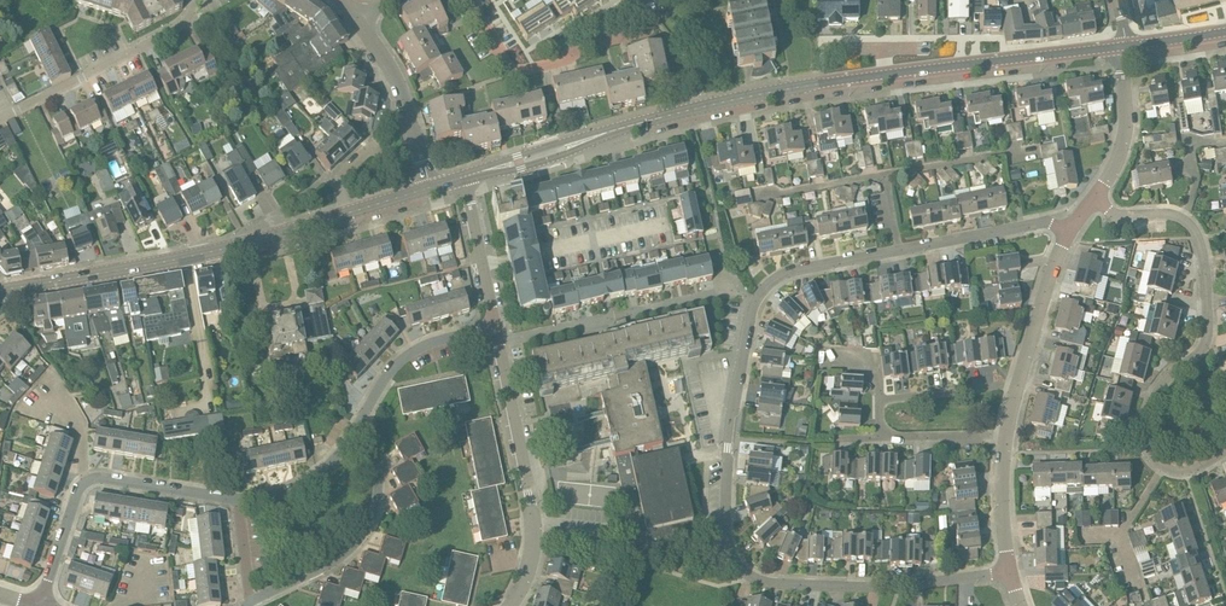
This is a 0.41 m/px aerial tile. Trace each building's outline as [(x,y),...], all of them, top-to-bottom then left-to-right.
[(89,7),(102,11),(105,0),(91,0),(89,7)] [(102,11),(112,14),(117,0),(105,0),(102,11)] [(136,0),(117,0),(112,14),(127,19),(134,34),(158,22),(149,3),(141,6),(138,1),(136,0)] [(149,3),(158,22),(183,9),(178,0),(154,0),(149,3)] [(258,4),(265,1),(282,13),(291,0),(257,0),(258,4)] [(282,13),(274,18),(270,21),(273,20),(277,25),(281,32),(297,22),(294,20),(297,17),(296,16),(308,0),(291,0),(282,13)] [(280,33),(283,37),(287,43),(288,43),(329,12),(312,0),(308,0),(296,16),(297,17),(294,20),(297,22),(281,32),(280,33)] [(437,7),(433,0),(427,0),(401,14),(413,38),(399,46),(417,77),(420,75),(430,70),(433,76),(441,90),(464,78),(452,57),(440,64),(424,34),(436,27),(439,33),(438,34),(440,38),(447,34),(445,29),(448,28),(437,7)] [(546,7),(555,22),(573,11),(566,0),(557,0),(546,7)] [(573,11),(576,16),(589,7),(585,0),(566,0),(573,11)] [(733,6),(743,65),(755,63),(757,77),(767,75),(764,60),(781,58),(771,0),(733,6)] [(841,21),(858,21),(858,0),(818,0),(818,21),(829,21),(829,23),(841,23),(841,21)] [(878,22),(890,22),(890,20),(901,20),(901,0),(879,0),(878,22)] [(935,0),(928,0),(927,1),(919,1),(918,21),(935,21),(935,1),(935,0)] [(967,0),(949,0),(949,1),(949,22),(967,22),(967,2),(967,0)] [(984,0),(972,0),(972,5),(972,9),(972,15),(983,15),(984,0)] [(1007,45),(1041,43),(1037,29),(1023,30),(1017,9),(1011,10),(1009,0),(998,0),(1000,12),(1007,45)] [(1062,38),(1059,29),(1052,31),(1045,0),(1038,0),(1041,12),(1033,14),(1037,29),(1041,43),(1062,40),(1062,38)] [(1077,18),(1077,13),(1070,14),(1071,21),(1059,22),(1058,16),(1050,18),(1048,8),(1046,0),(1045,0),(1052,31),(1059,29),(1062,38),(1080,36),(1077,18)] [(1158,5),(1149,7),(1147,0),(1134,0),(1141,25),(1153,22),(1161,20),(1158,5)] [(1178,0),(1157,0),(1158,5),(1161,20),(1182,14),(1178,2),(1178,0)] [(543,3),(529,11),(541,31),(555,22),(546,7),(543,3)] [(529,11),(515,20),(527,40),(541,31),(529,11)] [(1077,18),(1080,36),(1096,34),(1092,11),(1085,12),(1085,17),(1077,18)] [(329,12),(288,43),(290,47),(292,45),(293,47),(305,39),(310,46),(339,27),(329,12)] [(1000,32),(1000,14),(983,14),(984,32),(1000,32)] [(239,32),(229,18),(224,22),(233,36),(239,32)] [(339,48),(349,41),(339,27),(310,46),(320,61),(339,48)] [(35,53),(54,43),(49,32),(30,41),(35,53)] [(344,56),(339,48),(320,61),(310,46),(305,39),(293,47),(273,61),(279,69),(274,72),(288,94),(344,56)] [(41,64),(60,54),(54,43),(35,53),(41,64)] [(603,71),(553,82),(559,107),(608,97),(611,111),(646,104),(642,87),(669,82),(661,47),(651,49),(630,54),(627,54),(628,57),(623,58),(625,65),(629,64),(630,65),(635,64),(638,77),(605,84),(603,71)] [(180,58),(190,77),(205,69),(209,78),(219,73),(210,54),(202,58),(197,50),(180,58)] [(46,75),(65,65),(60,54),(41,64),(46,75)] [(183,80),(190,77),(180,58),(164,66),(165,68),(157,72),(170,97),(180,93),(180,92),(184,90),(186,85),(183,80)] [(1208,100),(1210,111),(1218,109),(1216,95),(1225,94),(1225,63),(1217,64),(1217,65),(1218,71),(1213,72),(1213,76),(1212,76),(1214,89),(1207,90),(1208,100)] [(65,65),(46,75),(52,86),(71,77),(65,65)] [(6,67),(0,71),(0,74),(1,76),(9,72),(6,67)] [(340,82),(338,91),(345,92),(355,94),(361,96),(361,95),(362,95),(365,79),(360,78),(362,72),(346,69),(343,83),(340,82)] [(423,81),(433,76),(430,70),(420,75),(423,81)] [(1208,100),(1207,90),(1200,91),(1197,73),(1198,73),(1197,72),(1186,74),(1187,74),(1188,81),(1182,82),(1183,85),(1181,86),(1184,98),(1176,99),(1177,106),(1180,121),(1182,131),(1190,130),(1188,120),(1187,116),(1204,113),(1202,101),(1208,100)] [(136,80),(146,99),(157,93),(148,74),(136,80)] [(1177,106),(1176,99),(1170,101),(1166,77),(1155,79),(1156,86),(1151,87),(1151,91),(1150,91),(1152,103),(1145,104),(1146,113),(1153,112),(1153,110),(1177,106)] [(135,104),(146,99),(136,80),(126,85),(135,104)] [(1086,108),(1088,114),(1105,111),(1103,105),(1100,87),(1090,89),(1089,82),(1089,81),(1082,83),(1086,108)] [(1071,118),(1088,114),(1086,108),(1082,83),(1065,86),(1068,103),(1067,103),(1069,112),(1070,112),(1071,118)] [(8,88),(7,88),(10,93),(17,89),(15,84),(8,88)] [(124,110),(135,104),(126,85),(115,91),(124,110)] [(12,98),(20,94),(19,94),(17,89),(10,93),(12,98)] [(1032,92),(1037,118),(1054,114),(1054,113),(1050,96),(1040,98),(1039,90),(1032,92)] [(113,116),(124,110),(115,91),(103,97),(113,116)] [(1029,119),(1037,118),(1032,92),(1015,95),(1018,112),(1017,112),(1018,113),(1028,111),(1030,118),(1029,118),(1029,119)] [(283,110),(284,112),(295,105),(288,94),(277,102),(283,110)] [(356,103),(353,117),(369,120),(370,114),(375,115),(378,98),(362,95),(361,95),(361,96),(355,94),(353,102),(356,103)] [(498,133),(547,121),(542,96),(492,107),(494,119),(462,126),(459,114),(470,113),(468,104),(463,105),(463,102),(429,109),(437,144),(463,139),(464,142),(466,155),(501,147),(500,142),(498,133)] [(982,98),(987,124),(1004,120),(1000,103),(990,104),(989,97),(982,98)] [(979,126),(987,124),(982,98),(965,101),(965,102),(965,101),(968,118),(967,119),(968,120),(978,118),(980,124),(979,124),(979,126)] [(272,111),(278,107),(272,99),(267,103),(268,104),(267,105),(272,111)] [(81,108),(91,127),(101,122),(102,125),(109,121),(102,108),(96,111),(92,102),(81,108)] [(932,104),(937,130),(953,127),(954,135),(962,134),(960,116),(951,117),(950,109),(940,110),(939,103),(932,104)] [(335,121),(341,115),(330,104),(324,110),(335,121)] [(929,132),(937,130),(932,104),(914,107),(915,108),(918,125),(917,125),(917,126),(928,124),(929,130),(928,130),(929,132)] [(80,133),(91,127),(81,108),(70,113),(75,122),(68,125),(74,136),(73,136),(75,138),(81,135),(80,133)] [(881,109),(886,135),(903,131),(900,114),(890,116),(888,108),(881,109)] [(153,112),(157,119),(161,117),(158,109),(153,112)] [(888,144),(886,135),(881,109),(864,112),(864,113),(865,113),(868,130),(869,139),(878,137),(879,137),(881,145),(888,144)] [(300,134),(284,112),(283,110),(274,116),(283,130),(285,129),(290,136),(276,145),(283,157),(294,174),(309,164),(298,146),(293,139),(300,134)] [(151,122),(157,119),(153,112),(147,114),(151,122)] [(844,147),(843,140),(853,138),(849,120),(839,122),(839,114),(838,114),(831,116),(835,141),(837,149),(844,147)] [(74,136),(68,125),(64,116),(53,122),(57,130),(51,134),(58,147),(75,138),(73,136),(74,136)] [(319,126),(347,155),(359,144),(360,143),(359,142),(359,143),(344,128),(337,134),(333,130),(335,129),(325,119),(322,121),(319,116),(314,121),(319,126)] [(829,142),(835,141),(831,116),(815,119),(818,138),(819,136),(827,134),(829,142)] [(131,123),(134,130),(139,128),(136,120),(131,123)] [(129,133),(134,130),(131,123),(125,125),(129,133)] [(203,135),(200,124),(191,126),(193,137),(203,135)] [(1013,125),(1016,141),(1023,140),(1020,124),(1013,125)] [(1008,142),(1016,141),(1013,125),(1006,126),(1008,142)] [(330,171),(347,155),(319,126),(331,140),(315,154),(330,171)] [(1092,137),(1104,134),(1109,133),(1107,126),(1091,130),(1092,137)] [(16,145),(15,142),(7,128),(0,132),(0,133),(2,138),(6,145),(8,149),(16,145)] [(783,131),(787,156),(788,162),(805,159),(801,135),(791,137),(790,129),(789,129),(783,131)] [(781,157),(787,156),(783,131),(767,134),(767,133),(766,133),(769,152),(770,152),(779,150),(780,158),(781,158),(781,157)] [(963,134),(966,150),(973,149),(970,133),(963,134)] [(958,152),(966,150),(963,134),(955,136),(958,152)] [(1104,134),(1092,137),(1088,138),(1089,145),(1105,142),(1104,134)] [(1160,144),(1178,142),(1177,134),(1171,135),(1159,136),(1160,144)] [(1150,145),(1160,144),(1159,136),(1145,138),(1145,142),(1145,146),(1150,145)] [(1042,154),(1058,151),(1058,150),(1066,149),(1064,137),(1053,139),(1054,145),(1041,147),(1042,154)] [(187,140),(180,143),(184,150),(190,147),(187,140)] [(981,141),(983,148),(990,147),(988,140),(981,141)] [(102,146),(107,156),(119,150),(115,141),(102,146)] [(913,144),(916,159),(923,158),(920,142),(913,144)] [(1160,144),(1150,145),(1151,152),(1179,148),(1178,142),(1160,144)] [(909,161),(916,159),(913,144),(906,145),(909,161)] [(734,146),(739,171),(754,168),(755,169),(756,169),(753,150),(742,152),(741,145),(734,146)] [(102,146),(98,148),(103,158),(107,156),(102,146)] [(242,161),(243,163),(250,175),(257,171),(253,164),(250,159),(243,146),(237,150),(236,150),(237,151),(242,161)] [(733,172),(739,171),(734,146),(717,149),(719,157),(706,159),(708,168),(713,168),(713,169),(714,171),(715,172),(717,173),(718,173),(720,173),(721,172),(720,168),(720,166),(721,166),(730,165),(731,173),(733,172)] [(862,147),(863,152),(866,168),(874,167),(870,146),(862,147)] [(670,151),(675,172),(688,169),(686,161),(688,159),(688,157),(687,155),(684,154),(684,152),(683,148),(670,151)] [(1222,164),(1225,163),(1225,149),(1215,151),(1218,165),(1222,164)] [(237,151),(228,155),(233,166),(221,172),(240,206),(255,198),(244,178),(250,175),(243,163),(237,151)] [(662,175),(663,175),(675,172),(670,151),(657,154),(658,156),(662,175)] [(1055,175),(1074,172),(1071,156),(1059,158),(1058,151),(1042,154),(1043,162),(1052,160),(1055,175)] [(133,152),(127,155),(130,162),(136,159),(133,152)] [(859,169),(866,168),(863,152),(856,154),(859,169)] [(812,154),(813,162),(816,177),(824,176),(821,160),(818,161),(816,153),(812,154)] [(21,156),(14,161),(18,166),(25,162),(21,156)] [(663,177),(663,175),(662,175),(658,156),(646,159),(650,180),(663,177)] [(638,182),(650,180),(646,159),(633,162),(633,164),(634,164),(638,182)] [(1210,171),(1212,161),(1203,160),(1201,169),(1210,171)] [(207,179),(215,175),(207,162),(200,166),(207,179)] [(810,179),(816,177),(813,162),(807,163),(810,179)] [(983,166),(989,173),(992,177),(997,172),(988,162),(983,166)] [(172,169),(169,163),(168,163),(165,164),(161,167),(162,169),(164,173),(172,169)] [(989,173),(983,166),(980,163),(975,168),(984,178),(989,173)] [(283,180),(274,164),(259,173),(268,189),(283,180)] [(639,184),(638,182),(634,164),(633,164),(621,167),(626,187),(639,184)] [(853,166),(851,170),(852,175),(859,173),(857,166),(853,166)] [(1154,170),(1157,187),(1173,184),(1170,166),(1154,169),(1154,170)] [(613,190),(614,190),(626,187),(621,167),(608,170),(608,172),(609,172),(613,190)] [(63,181),(71,176),(66,168),(58,172),(63,181)] [(945,173),(952,180),(955,183),(960,179),(950,168),(945,173)] [(105,188),(113,184),(105,169),(97,173),(105,188)] [(175,195),(168,182),(162,169),(155,172),(166,195),(153,201),(156,209),(166,228),(181,221),(171,201),(171,202),(169,198),(175,195)] [(767,186),(774,185),(771,169),(764,170),(767,186)] [(1142,190),(1157,187),(1154,170),(1154,169),(1138,172),(1142,190)] [(952,180),(945,173),(942,170),(937,174),(947,185),(952,180)] [(1021,179),(1019,170),(1009,172),(1011,181),(1021,179)] [(614,192),(614,190),(613,190),(609,172),(608,172),(596,174),(601,195),(614,192)] [(1074,172),(1055,175),(1058,191),(1053,192),(1054,198),(1066,196),(1065,190),(1077,188),(1074,172)] [(207,208),(192,179),(192,180),(193,182),(180,189),(173,174),(167,177),(169,181),(168,182),(175,195),(182,192),(183,195),(182,196),(192,216),(207,208)] [(588,198),(601,195),(596,174),(583,177),(588,198)] [(912,179),(918,186),(922,190),(927,185),(917,174),(912,179)] [(192,179),(207,208),(221,201),(211,182),(204,185),(199,176),(192,179)] [(918,186),(912,179),(909,176),(904,180),(913,191),(918,186)] [(33,179),(25,185),(34,195),(39,191),(33,179)] [(568,202),(581,199),(576,179),(563,182),(568,202)] [(555,205),(556,205),(568,202),(563,182),(550,185),(551,187),(551,186),(555,205)] [(1013,198),(1020,196),(1017,182),(1010,184),(1013,198)] [(143,204),(135,186),(132,187),(133,188),(128,191),(127,190),(125,191),(131,204),(126,207),(136,230),(139,229),(139,230),(147,227),(147,226),(151,224),(142,205),(143,204)] [(556,207),(556,205),(555,205),(551,186),(551,187),(539,189),(543,210),(556,207)] [(848,214),(851,234),(867,231),(864,216),(867,215),(866,212),(865,203),(854,205),(853,203),(858,188),(851,186),(850,190),(847,200),(846,205),(847,207),(848,214)] [(990,212),(987,193),(985,186),(970,189),(971,196),(975,215),(990,212)] [(847,200),(850,190),(843,187),(838,188),(835,195),(840,197),(839,202),(846,205),(847,200)] [(530,213),(543,210),(539,189),(526,192),(530,213)] [(735,200),(751,197),(750,189),(733,192),(735,200)] [(987,193),(990,212),(1006,209),(1003,190),(987,193)] [(536,248),(530,222),(531,222),(529,213),(530,213),(526,192),(519,194),(520,195),(509,197),(509,200),(504,201),(504,198),(492,201),(498,230),(502,229),(510,265),(520,313),(545,307),(535,259),(539,258),(536,248)] [(960,218),(975,215),(971,196),(955,199),(956,203),(957,203),(960,218)] [(751,197),(735,200),(736,207),(752,204),(751,197)] [(683,220),(698,217),(694,198),(689,199),(688,198),(687,198),(686,198),(685,198),(684,199),(684,200),(679,201),(683,220)] [(767,202),(766,206),(762,215),(769,218),(774,204),(767,202)] [(121,203),(87,215),(91,227),(96,225),(102,243),(120,236),(119,231),(118,231),(116,227),(118,226),(126,223),(121,209),(123,208),(121,203)] [(762,215),(766,206),(759,203),(748,205),(749,215),(754,217),(761,219),(762,215)] [(961,222),(960,218),(957,203),(956,203),(941,206),(945,225),(961,222)] [(929,228),(945,225),(941,206),(926,209),(929,228)] [(15,207),(7,212),(12,219),(19,214),(15,207)] [(836,237),(851,234),(848,214),(847,207),(831,210),(832,217),(836,237)] [(914,231),(929,228),(926,209),(910,212),(914,231)] [(86,230),(85,230),(85,229),(91,227),(87,215),(87,214),(64,222),(69,233),(75,252),(77,251),(77,253),(85,250),(85,249),(92,246),(86,230)] [(698,217),(683,220),(687,239),(692,238),(693,239),(694,239),(695,239),(697,238),(698,237),(703,236),(698,217)] [(820,240),(836,237),(832,217),(816,220),(816,221),(810,222),(812,236),(819,235),(820,240)] [(805,237),(812,236),(810,222),(802,223),(803,229),(788,232),(791,251),(807,248),(805,237)] [(431,229),(438,251),(452,247),(446,225),(431,229)] [(424,255),(438,251),(431,229),(418,233),(424,255)] [(19,260),(22,274),(32,272),(32,270),(38,269),(39,271),(53,268),(50,251),(46,252),(37,238),(32,230),(23,236),(26,241),(27,246),(28,254),(27,254),(28,258),(19,260)] [(791,251),(788,232),(773,234),(776,253),(791,251)] [(50,251),(53,268),(68,265),(76,264),(71,254),(66,255),(65,246),(55,248),(45,233),(37,238),(41,243),(46,252),(50,251)] [(409,259),(424,255),(418,233),(403,237),(407,251),(400,253),(402,260),(409,258),(409,259)] [(760,256),(776,253),(773,234),(758,237),(757,237),(760,256)] [(402,260),(400,253),(393,255),(388,237),(373,242),(379,264),(394,260),(395,262),(402,260)] [(366,268),(379,264),(373,242),(359,245),(366,268)] [(352,272),(366,268),(359,245),(346,249),(352,272)] [(1152,274),(1176,280),(1179,266),(1162,262),(1164,254),(1178,258),(1180,249),(1165,245),(1163,254),(1158,252),(1156,260),(1155,259),(1152,274)] [(337,276),(352,272),(346,249),(331,253),(335,267),(336,272),(329,273),(331,280),(338,278),(337,276)] [(1079,271),(1101,277),(1107,253),(1092,249),(1090,259),(1083,257),(1079,271)] [(19,260),(18,253),(0,256),(0,269),(6,277),(22,274),(19,260)] [(987,263),(995,262),(994,255),(986,256),(987,263)] [(1000,285),(1019,283),(1018,273),(1020,272),(1018,257),(996,260),(1000,285)] [(695,262),(699,283),(712,280),(712,276),(711,277),(711,274),(713,273),(713,270),(712,268),(710,267),(708,259),(695,262)] [(444,271),(458,267),(456,260),(442,264),(444,271)] [(683,265),(682,262),(670,265),(675,286),(686,283),(687,283),(683,265)] [(686,285),(699,283),(695,262),(683,265),(687,283),(686,283),(686,285)] [(662,289),(675,286),(670,265),(656,268),(657,270),(658,270),(662,289)] [(942,269),(945,290),(970,287),(967,268),(958,270),(958,267),(942,269)] [(921,293),(945,290),(942,269),(927,270),(928,275),(918,276),(921,293)] [(1128,276),(1135,278),(1137,271),(1130,269),(1128,276)] [(662,291),(662,289),(658,270),(657,270),(644,273),(649,294),(662,291)] [(454,280),(461,279),(459,271),(453,273),(454,280)] [(1101,278),(1101,277),(1079,271),(1076,285),(1083,287),(1080,296),(1095,300),(1101,278)] [(215,292),(212,273),(212,272),(195,275),(196,275),(203,315),(219,312),(215,294),(216,294),(216,292),(215,292)] [(632,276),(633,276),(632,273),(619,276),(624,297),(636,294),(632,276)] [(636,297),(649,294),(644,273),(633,276),(632,276),(636,294),(636,297)] [(1172,295),(1176,280),(1152,274),(1147,297),(1153,298),(1155,291),(1172,295)] [(180,276),(133,285),(140,318),(144,317),(145,318),(162,315),(158,303),(154,296),(169,293),(183,291),(180,276)] [(611,300),(624,297),(619,276),(606,279),(611,300)] [(912,294),(921,293),(918,276),(894,279),(897,300),(912,298),(912,294)] [(872,303),(897,300),(894,279),(879,281),(880,285),(870,286),(872,303)] [(369,283),(370,289),(380,286),(378,281),(369,283)] [(586,284),(590,304),(603,302),(599,281),(586,284)] [(872,303),(870,286),(862,287),(861,283),(846,285),(849,307),(872,303)] [(1019,283),(1000,285),(1001,294),(998,294),(1000,310),(1021,307),(1019,283)] [(578,307),(590,304),(586,284),(573,287),(573,289),(574,289),(578,307)] [(135,332),(142,330),(140,319),(133,285),(121,287),(124,307),(129,306),(131,318),(132,318),(135,332)] [(834,309),(849,307),(846,285),(831,288),(831,291),(821,293),(818,294),(826,311),(827,312),(834,309)] [(266,312),(266,311),(270,332),(265,333),(269,356),(273,355),(274,361),(286,359),(285,356),(293,354),(294,357),(307,355),(305,342),(332,336),(332,334),(330,334),(321,286),(304,290),(306,303),(299,309),(298,305),(266,312)] [(826,311),(818,294),(815,286),(801,292),(802,296),(793,300),(790,303),(804,318),(805,317),(805,318),(810,313),(819,309),(821,314),(826,311)] [(120,311),(116,288),(99,291),(103,312),(105,317),(106,316),(111,331),(114,340),(128,336),(123,315),(120,311)] [(579,309),(578,307),(574,289),(573,289),(561,291),(566,312),(579,309)] [(82,294),(87,320),(91,320),(97,336),(111,331),(106,316),(105,317),(103,312),(99,291),(82,294)] [(181,331),(190,329),(183,291),(169,293),(172,314),(143,320),(147,340),(181,334),(181,331)] [(553,315),(566,312),(561,291),(548,294),(553,315)] [(449,297),(454,315),(470,311),(464,292),(449,297)] [(91,320),(87,320),(82,294),(60,297),(65,327),(69,353),(87,350),(87,344),(91,343),(90,338),(97,336),(91,320)] [(1095,300),(1080,296),(1074,295),(1071,304),(1064,302),(1060,317),(1083,322),(1085,314),(1094,315),(1096,308),(1093,307),(1095,300)] [(52,329),(65,327),(60,297),(46,300),(50,324),(52,329)] [(440,319),(454,315),(449,297),(435,301),(440,319)] [(1151,306),(1153,298),(1147,297),(1145,305),(1151,307),(1147,321),(1178,328),(1182,314),(1151,306)] [(50,324),(46,300),(46,299),(35,301),(32,305),(35,326),(36,328),(43,327),(44,334),(40,334),(44,339),(37,343),(44,355),(51,351),(65,349),(63,341),(57,341),(55,333),(54,333),(52,329),(50,324)] [(339,306),(341,311),(351,306),(348,301),(339,306)] [(426,323),(440,319),(435,301),(420,305),(426,323)] [(804,318),(790,303),(789,301),(778,311),(780,314),(772,322),(771,324),(791,334),(793,327),(794,328),(804,318)] [(222,318),(230,317),(228,302),(220,304),(222,318)] [(977,304),(978,314),(989,312),(987,303),(977,304)] [(411,328),(426,323),(420,305),(405,309),(398,311),(400,318),(407,316),(411,328)] [(1110,305),(1107,313),(1116,315),(1118,307),(1110,305)] [(334,315),(341,311),(339,306),(332,310),(334,315)] [(373,331),(388,345),(399,333),(389,325),(394,319),(389,315),(384,320),(383,320),(373,331)] [(1082,325),(1083,322),(1060,317),(1057,330),(1063,332),(1061,342),(1068,343),(1068,344),(1069,345),(1069,344),(1076,346),(1084,347),(1087,333),(1083,325),(1082,325)] [(532,356),(538,384),(698,348),(697,344),(709,341),(704,319),(617,338),(616,333),(610,334),(610,339),(584,345),(584,343),(566,347),(566,349),(532,356)] [(976,320),(969,321),(971,331),(977,330),(976,320)] [(1147,321),(1144,335),(1144,336),(1174,343),(1178,328),(1147,321)] [(790,334),(791,334),(771,324),(764,339),(768,340),(763,349),(763,352),(784,355),(784,348),(785,348),(791,335),(790,334)] [(933,335),(942,334),(941,324),(932,326),(933,335)] [(1117,328),(1115,335),(1122,337),(1124,330),(1117,328)] [(378,356),(388,345),(373,331),(363,343),(378,356)] [(1133,333),(1131,340),(1137,342),(1139,335),(1133,333)] [(5,347),(21,361),(31,350),(15,335),(5,347)] [(854,337),(854,347),(863,348),(861,336),(854,337)] [(978,342),(981,366),(997,364),(996,360),(1005,359),(1003,339),(978,342)] [(1135,350),(1137,342),(1131,340),(1125,362),(1148,368),(1152,354),(1135,350)] [(966,368),(981,366),(978,342),(954,345),(956,365),(966,364),(966,368)] [(368,368),(378,356),(363,343),(353,354),(368,368)] [(1089,349),(1084,347),(1076,346),(1069,344),(1069,345),(1068,344),(1065,353),(1058,352),(1055,365),(1077,371),(1083,372),(1089,349)] [(947,366),(956,365),(954,345),(929,349),(932,372),(948,370),(947,366)] [(21,361),(5,347),(0,352),(0,362),(12,372),(21,361)] [(909,375),(932,372),(929,349),(915,350),(915,354),(906,355),(909,375)] [(784,355),(763,352),(760,368),(764,368),(763,377),(790,380),(791,370),(783,370),(785,355),(784,355)] [(357,379),(368,368),(353,354),(342,366),(350,373),(345,379),(350,383),(355,378),(357,379)] [(909,379),(909,375),(906,355),(882,358),(884,378),(893,376),(894,381),(909,379)] [(112,383),(121,380),(115,362),(117,361),(115,357),(105,360),(112,383)] [(12,372),(0,362),(0,372),(5,367),(12,373),(12,372)] [(1144,383),(1148,368),(1125,362),(1121,375),(1114,374),(1113,383),(1119,384),(1120,377),(1144,383)] [(614,456),(637,452),(651,449),(653,457),(664,455),(644,365),(625,370),(626,376),(607,380),(610,392),(601,394),(614,456)] [(1071,394),(1077,371),(1055,365),(1051,380),(1058,381),(1056,391),(1064,392),(1064,393),(1071,394)] [(36,373),(40,377),(45,370),(41,366),(36,373)] [(166,367),(160,368),(153,370),(156,382),(169,379),(166,367)] [(33,384),(40,377),(36,373),(29,380),(33,384)] [(448,380),(453,406),(470,402),(465,376),(448,380)] [(789,389),(790,380),(763,377),(760,401),(783,404),(785,389),(789,389)] [(832,402),(858,404),(859,395),(862,395),(863,380),(842,378),(841,392),(831,392),(821,391),(820,399),(830,400),(830,402),(832,402)] [(437,409),(453,406),(448,380),(431,383),(437,409)] [(420,413),(437,409),(431,383),(415,387),(420,413)] [(1117,392),(1119,384),(1113,383),(1111,390),(1109,389),(1106,404),(1130,411),(1133,396),(1117,392)] [(155,387),(157,396),(166,394),(164,385),(155,387)] [(555,424),(574,421),(571,399),(580,397),(578,386),(556,389),(557,393),(543,395),(545,407),(552,406),(555,424)] [(15,394),(20,399),(26,391),(22,387),(15,394)] [(403,416),(420,413),(415,387),(397,390),(403,416)] [(146,390),(148,397),(155,396),(154,388),(146,390)] [(1064,392),(1056,391),(1049,389),(1046,398),(1039,397),(1036,411),(1058,416),(1064,393),(1064,392)] [(14,405),(20,399),(15,394),(9,401),(14,405)] [(133,407),(144,405),(142,395),(131,397),(133,407)] [(245,399),(227,402),(229,413),(247,410),(245,399)] [(780,429),(783,404),(760,401),(758,417),(762,418),(760,427),(780,429)] [(858,413),(858,404),(832,402),(828,405),(835,415),(839,411),(838,427),(859,429),(861,413),(858,413)] [(1126,425),(1130,411),(1106,404),(1101,427),(1108,428),(1109,421),(1126,425)] [(147,407),(146,413),(155,411),(154,405),(147,407)] [(137,416),(146,413),(147,407),(136,410),(137,416)] [(1,421),(6,422),(9,413),(4,411),(1,421)] [(1052,440),(1058,416),(1036,411),(1032,424),(1040,426),(1038,436),(1052,440)] [(200,418),(199,414),(191,415),(192,419),(162,424),(164,440),(225,430),(222,415),(200,418)] [(468,441),(494,435),(491,418),(465,423),(468,441)] [(1106,436),(1108,428),(1101,427),(1099,426),(1097,434),(1106,436)] [(47,449),(68,457),(73,442),(67,440),(70,433),(52,427),(49,434),(52,435),(47,449)] [(807,438),(808,430),(801,429),(800,436),(807,438)] [(109,452),(113,433),(97,430),(94,450),(109,452)] [(124,455),(127,435),(113,433),(109,452),(124,455)] [(411,459),(412,460),(425,452),(414,433),(394,445),(405,463),(411,459)] [(139,457),(142,437),(127,435),(124,455),(139,457)] [(472,457),(498,452),(494,435),(468,441),(472,457)] [(142,437),(139,457),(155,460),(158,440),(142,437)] [(287,445),(291,464),(306,461),(302,441),(287,445)] [(276,467),(291,464),(287,445),(272,448),(276,467)] [(748,470),(771,473),(773,458),(774,449),(754,446),(753,455),(750,455),(748,470)] [(807,455),(808,447),(799,447),(799,455),(807,455)] [(262,471),(276,467),(272,448),(257,451),(262,471)] [(64,470),(68,457),(47,449),(42,463),(64,470)] [(15,454),(9,452),(4,451),(2,460),(13,462),(15,454)] [(246,474),(262,471),(257,451),(242,454),(246,474)] [(475,474),(502,468),(498,452),(472,457),(475,474)] [(635,548),(636,550),(650,546),(651,552),(697,541),(695,533),(678,454),(639,462),(637,452),(614,456),(631,527),(625,529),(628,543),(634,542),(635,548)] [(856,480),(857,461),(847,460),(847,457),(832,457),(831,479),(856,480)] [(881,481),(881,458),(866,458),(866,461),(857,461),(856,480),(881,481)] [(905,482),(906,463),(896,462),(896,459),(881,458),(881,481),(905,482)] [(422,478),(412,460),(411,459),(405,463),(392,470),(402,488),(408,484),(409,485),(422,478)] [(906,463),(905,482),(929,483),(930,460),(915,460),(914,463),(906,463)] [(59,484),(64,470),(42,463),(38,477),(59,484)] [(954,489),(975,486),(972,463),(954,465),(955,474),(952,475),(954,489)] [(1051,494),(1067,494),(1067,487),(1067,466),(1051,467),(1052,488),(1051,494)] [(1083,487),(1083,469),(1083,466),(1067,466),(1067,487),(1067,494),(1067,495),(1083,495),(1083,490),(1083,486),(1083,487)] [(1051,497),(1051,494),(1052,488),(1051,467),(1044,467),(1045,469),(1035,470),(1036,498),(1051,497)] [(1116,491),(1115,491),(1131,490),(1130,470),(1121,470),(1121,467),(1115,468),(1116,491)] [(479,490),(497,487),(505,485),(502,468),(475,474),(479,490)] [(1083,490),(1099,489),(1099,468),(1083,469),(1083,487),(1083,486),(1083,490)] [(1114,491),(1115,491),(1116,491),(1115,468),(1099,468),(1099,489),(1114,489),(1114,491)] [(769,488),(771,473),(748,470),(745,485),(750,485),(748,502),(766,496),(771,495),(769,488)] [(1222,476),(1209,481),(1219,508),(1225,505),(1225,483),(1222,476)] [(55,498),(59,484),(38,477),(33,491),(31,490),(28,498),(35,500),(37,492),(55,498)] [(419,503),(409,485),(408,484),(402,488),(389,496),(400,514),(419,503)] [(957,513),(975,511),(974,502),(977,502),(975,486),(954,489),(946,490),(949,513),(957,513)] [(474,509),(500,503),(497,487),(479,490),(471,492),(474,509)] [(108,520),(111,498),(96,496),(93,517),(108,520)] [(771,509),(766,496),(748,502),(744,503),(749,518),(753,517),(759,532),(771,520),(771,521),(776,516),(783,510),(777,504),(771,509)] [(20,519),(24,520),(45,527),(50,513),(47,512),(48,509),(49,504),(35,500),(28,498),(24,497),(19,511),(23,512),(20,519)] [(122,522),(126,500),(111,498),(108,520),(118,521),(122,522)] [(136,525),(140,503),(126,500),(122,522),(121,531),(135,533),(136,525)] [(150,527),(154,505),(140,503),(136,525),(150,527)] [(478,526),(504,520),(500,503),(474,509),(478,526)] [(154,505),(150,527),(151,527),(149,534),(166,537),(168,529),(165,529),(169,507),(154,505)] [(785,508),(783,510),(776,516),(780,520),(789,512),(785,508)] [(182,517),(183,510),(176,509),(175,516),(182,517)] [(1168,530),(1188,523),(1186,517),(1184,517),(1181,509),(1162,515),(1155,517),(1160,533),(1167,531),(1168,530)] [(957,538),(978,535),(975,511),(957,513),(949,513),(948,513),(950,524),(955,524),(957,538)] [(1077,528),(1084,528),(1084,513),(1076,513),(1077,528)] [(907,514),(907,522),(917,522),(917,515),(917,514),(907,514)] [(199,534),(221,532),(219,517),(197,519),(199,534)] [(40,541),(45,527),(24,520),(20,534),(40,541)] [(504,520),(478,526),(481,543),(508,537),(504,520)] [(770,521),(771,521),(771,520),(759,532),(753,537),(764,548),(767,546),(777,557),(778,557),(781,550),(788,536),(786,536),(780,532),(770,521)] [(1174,545),(1193,538),(1188,523),(1168,530),(1167,531),(1169,530),(1174,545)] [(1037,552),(1058,551),(1058,536),(1058,528),(1052,528),(1042,528),(1042,536),(1037,536),(1037,552)] [(87,540),(90,533),(82,531),(77,545),(84,548),(87,540)] [(1132,543),(1145,538),(1143,531),(1129,536),(1132,543)] [(201,549),(222,546),(221,532),(199,534),(201,549)] [(90,533),(87,540),(103,543),(104,536),(90,533)] [(36,554),(40,541),(20,534),(15,547),(36,554)] [(978,535),(957,538),(960,562),(978,560),(976,551),(980,550),(978,535)] [(379,556),(386,558),(400,562),(406,542),(385,536),(379,556)] [(808,564),(809,540),(808,540),(808,542),(801,542),(788,536),(781,550),(778,557),(792,563),(793,558),(802,562),(807,564),(808,564)] [(857,561),(857,538),(842,538),(842,541),(833,541),(832,560),(857,561)] [(881,562),(882,542),(873,542),(873,538),(857,538),(857,561),(881,562)] [(1145,538),(1132,543),(1134,550),(1148,545),(1145,538)] [(1196,554),(1199,553),(1193,538),(1174,545),(1178,559),(1179,559),(1180,559),(1196,554)] [(832,560),(833,541),(823,540),(809,540),(808,564),(822,564),(822,560),(832,560)] [(906,566),(907,543),(891,543),(882,542),(881,562),(890,562),(890,565),(906,566)] [(907,543),(906,566),(920,566),(920,563),(930,564),(930,544),(921,544),(907,543)] [(203,563),(215,562),(224,561),(222,546),(201,549),(203,563)] [(31,569),(36,554),(15,547),(10,562),(31,569)] [(1046,575),(1068,575),(1068,568),(1066,568),(1066,551),(1058,551),(1037,552),(1037,568),(1046,568),(1046,575)] [(386,558),(379,556),(365,552),(359,572),(366,574),(380,578),(386,558)] [(449,569),(475,575),(478,558),(452,552),(449,569)] [(1174,578),(1181,576),(1201,569),(1196,554),(1180,559),(1179,559),(1178,559),(1169,562),(1174,578)] [(78,590),(85,570),(88,563),(73,558),(64,586),(78,590)] [(1142,572),(1155,567),(1153,561),(1140,565),(1142,572)] [(195,579),(217,576),(215,562),(203,563),(193,564),(195,579)] [(556,586),(572,590),(576,591),(581,569),(573,567),(551,562),(547,577),(558,579),(556,586)] [(360,594),(362,585),(364,579),(366,574),(359,572),(344,567),(339,587),(346,589),(345,590),(360,594)] [(1155,567),(1142,572),(1144,579),(1157,575),(1155,567)] [(471,591),(475,575),(449,569),(445,585),(471,591)] [(1186,590),(1206,584),(1201,569),(1181,576),(1186,590)] [(29,581),(32,573),(25,570),(22,578),(29,581)] [(92,595),(99,574),(85,570),(78,590),(92,595)] [(113,579),(99,574),(92,595),(106,600),(113,579)] [(197,593),(219,591),(217,576),(195,579),(197,593)] [(339,587),(324,582),(318,605),(320,605),(340,605),(345,590),(346,589),(339,587)] [(1186,590),(1175,594),(1179,605),(1191,605),(1209,600),(1206,591),(1208,591),(1206,584),(1186,590)] [(471,591),(445,585),(441,602),(458,605),(468,605),(471,591)] [(572,590),(556,586),(555,594),(539,590),(535,604),(542,605),(558,605),(561,595),(570,598),(572,590)] [(1069,592),(1055,605),(1078,605),(1080,604),(1086,598),(1076,589),(1072,589),(1069,592)] [(197,593),(199,605),(220,605),(219,591),(197,593)] [(427,598),(401,592),(398,605),(426,605),(427,598)] [(1162,605),(1168,605),(1165,597),(1159,599),(1162,605)]
